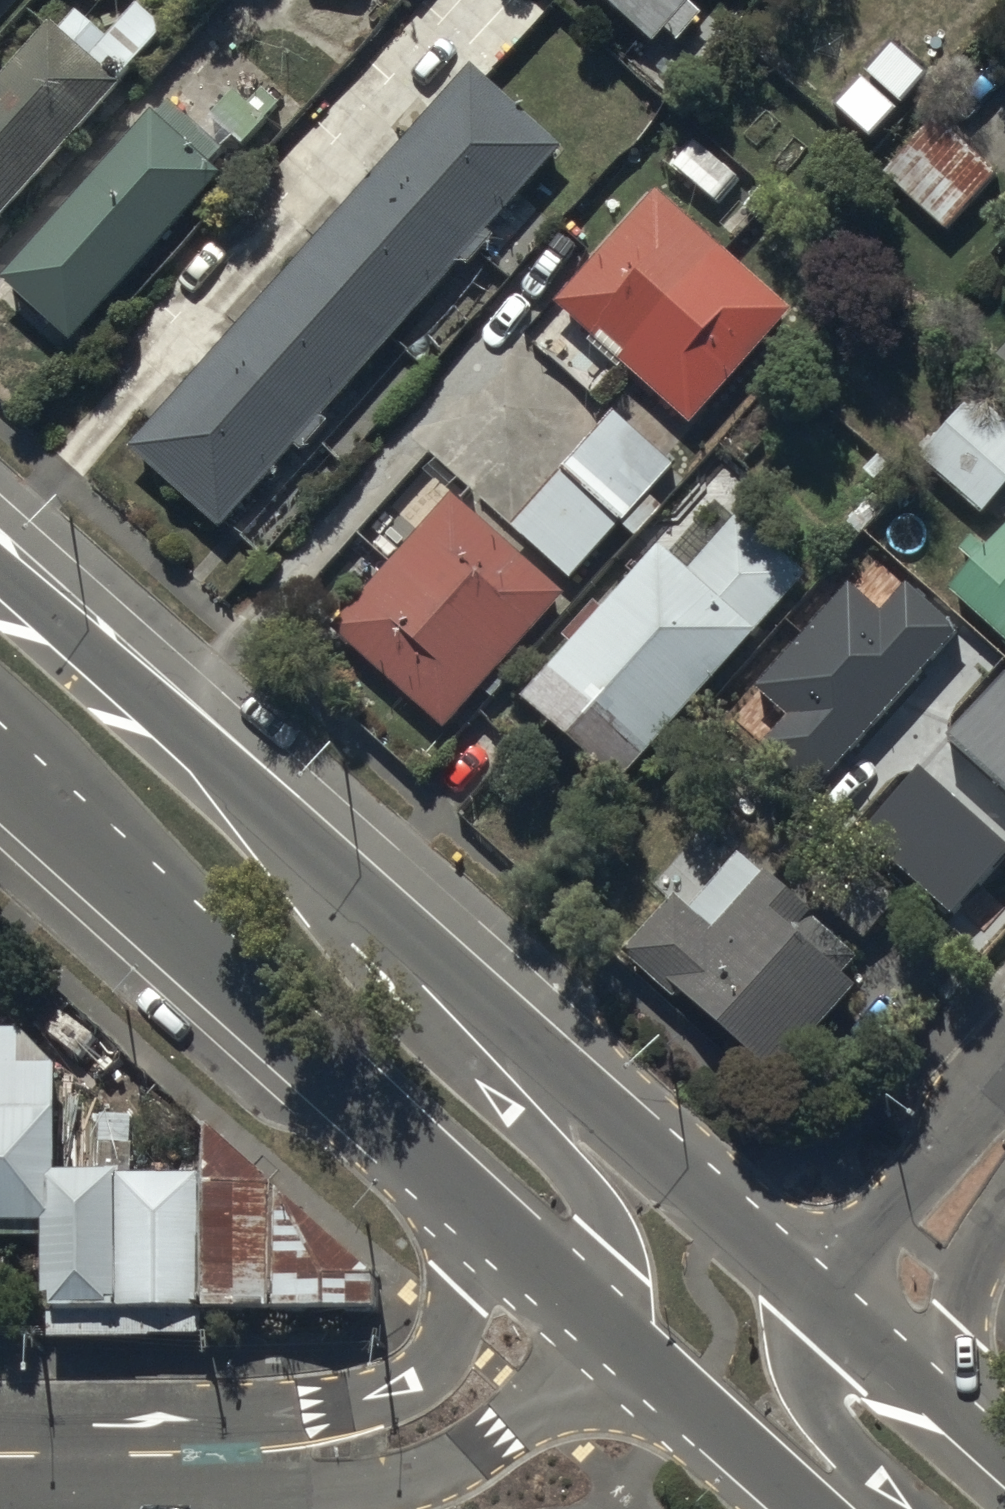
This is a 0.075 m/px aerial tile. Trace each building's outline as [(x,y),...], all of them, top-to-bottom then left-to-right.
[(99,10),(109,0),(88,0),(99,10)] [(544,20),(521,0),(414,0),(407,7),(490,81),(544,20)] [(647,54),(695,0),(586,0),(647,54)] [(126,98),(63,41),(0,112),(0,239),(126,98)] [(130,463),(222,545),(563,163),(472,81),(130,463)] [(217,132),(247,158),(279,121),(250,95),(217,132)] [(10,295),(77,355),(224,191),(212,180),(225,165),(173,119),(160,134),(157,131),(10,295)] [(879,185),(944,243),(993,188),(928,131),(879,185)] [(549,321),(680,437),(784,321),(652,204),(549,321)] [(994,372),(1004,381),(1004,359),(994,372)] [(976,529),(1004,496),(1004,443),(970,411),(914,474),(976,529)] [(507,538),(565,590),(613,537),(630,552),(659,520),(642,505),(665,479),(606,427),(507,538)] [(331,643),(443,742),(563,608),(451,509),(331,643)] [(514,719),(612,807),(802,594),(730,530),(681,585),(655,562),(514,719)] [(1004,643),(1004,532),(950,593),(1004,643)] [(763,744),(813,788),(958,627),(908,582),(881,611),(847,580),(755,682),(790,714),(763,744)] [(947,735),(1004,787),(1004,670),(947,735)] [(954,915),(1004,858),(1004,843),(919,767),(861,833),(954,915)] [(630,957),(770,1083),(850,994),(845,980),(860,963),(768,881),(712,943),(674,909),(630,957)] [(0,1029),(0,1225),(46,1226),(45,1302),(53,1302),(53,1341),(196,1339),(197,1319),(204,1319),(207,1179),(61,1176),(64,1069),(29,1068),(29,1030),(0,1029)] [(380,1275),(213,1133),(210,1322),(380,1324),(380,1275)]
